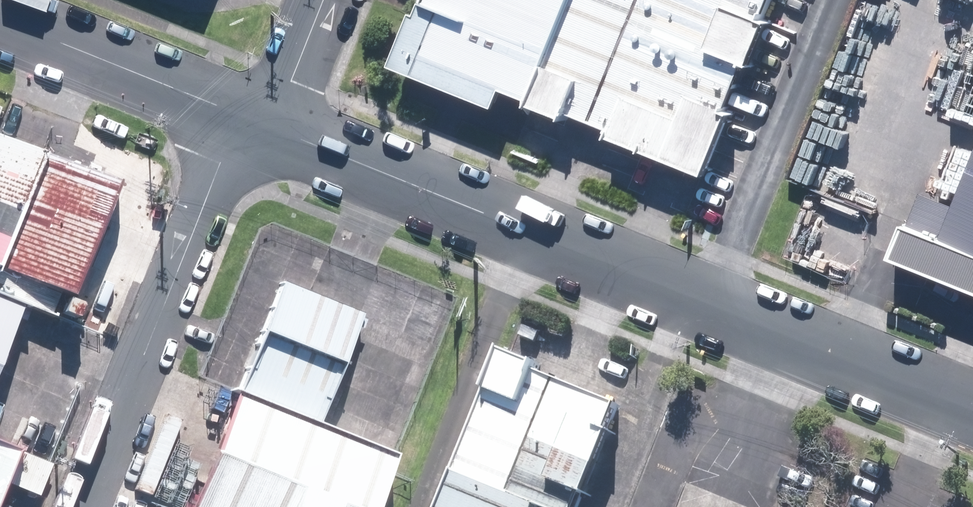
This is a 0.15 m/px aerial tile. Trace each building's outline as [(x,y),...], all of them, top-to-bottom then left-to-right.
[(535,111),(579,0),(425,0),(402,60),(535,111)] [(535,111),(710,179),(780,0),(579,0),(535,111)] [(0,147),(0,272),(74,300),(117,192),(0,147)] [(938,241),(972,255),(972,154),(938,241)] [(938,241),(894,224),(872,278),(972,319),(972,255),(938,241)] [(387,460),(317,424),(358,317),(278,284),(235,395),(225,389),(184,506),(368,506),(387,460)] [(19,315),(0,307),(0,362),(19,315)] [(504,360),(446,506),(578,506),(618,405),(504,360)] [(0,452),(0,486),(12,457),(0,452)]
